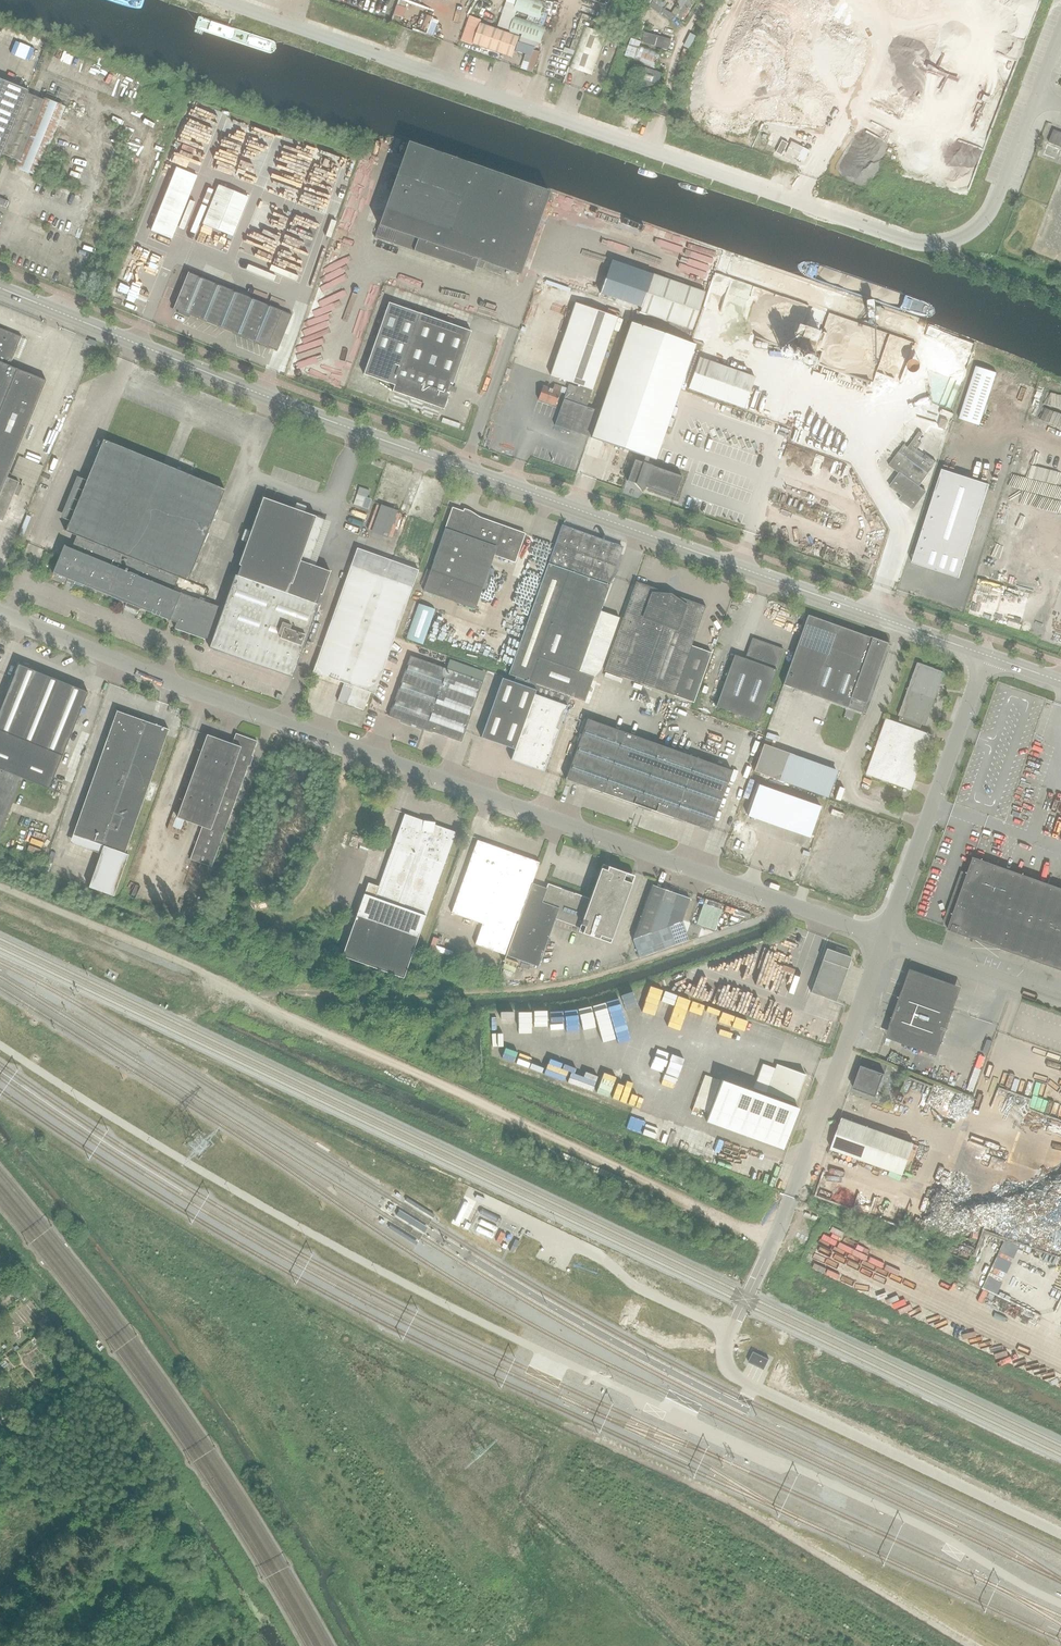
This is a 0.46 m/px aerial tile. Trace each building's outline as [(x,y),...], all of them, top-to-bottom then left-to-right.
[(131,11),(135,0),(101,0),(131,11)] [(537,0),(518,0),(514,11),(540,20),(546,3),(537,0)] [(396,13),(406,16),(409,6),(399,3),(396,13)] [(668,21),(646,5),(640,14),(662,30),(668,21)] [(473,44),(481,23),(482,20),(470,16),(461,41),(473,45),(473,44)] [(514,18),(510,31),(523,34),(522,38),(540,44),(545,28),(514,18)] [(481,23),(473,44),(512,57),(520,37),(481,23)] [(584,25),(569,68),(592,76),(606,33),(584,25)] [(671,40),(645,33),(642,42),(669,49),(671,40)] [(20,43),(15,56),(25,60),(30,47),(20,43)] [(519,44),(517,51),(526,54),(524,61),(530,63),(534,49),(531,48),(519,44)] [(38,68),(45,50),(34,46),(27,63),(38,68)] [(655,68),(660,53),(640,47),(635,61),(655,68)] [(659,74),(637,66),(644,88),(654,87),(659,74)] [(28,91),(0,79),(0,158),(28,91)] [(43,98),(28,92),(3,153),(16,158),(13,166),(37,176),(65,106),(44,97),(43,98)] [(1054,130),(1049,142),(1060,147),(1060,133),(1054,130)] [(782,140),(776,153),(782,156),(788,143),(782,140)] [(547,191),(407,142),(378,225),(396,231),(392,244),(473,272),(475,266),(501,275),(503,268),(519,274),(547,191)] [(197,176),(176,168),(150,231),(172,240),(197,176)] [(249,197),(218,185),(202,224),(233,237),(249,197)] [(276,350),(291,315),(188,272),(173,308),(178,310),(177,313),(188,318),(189,314),(276,350)] [(652,274),(639,311),(691,329),(704,292),(652,274)] [(392,391),(393,392),(394,390),(395,390),(395,391),(441,408),(442,407),(443,407),(443,409),(449,393),(448,392),(448,393),(446,393),(450,383),(452,383),(451,384),(452,385),(471,331),(470,331),(389,302),(363,374),(394,385),(392,391)] [(577,388),(568,385),(555,425),(588,436),(597,411),(585,407),(617,317),(575,303),(550,375),(578,385),(577,388)] [(630,322),(590,438),(645,456),(649,458),(654,460),(694,344),(630,322)] [(3,521),(14,494),(18,484),(19,482),(8,478),(47,381),(10,366),(22,337),(0,328),(0,520),(3,521)] [(906,378),(912,356),(798,357),(823,364),(863,374),(875,374),(876,370),(904,378),(906,378)] [(743,409),(754,377),(697,357),(686,389),(743,409)] [(976,366),(959,419),(979,426),(997,373),(976,366)] [(542,386),(537,399),(555,405),(561,387),(554,384),(552,389),(542,386)] [(948,421),(941,419),(939,427),(945,429),(948,421)] [(898,473),(888,487),(901,496),(898,500),(911,510),(913,511),(927,492),(919,486),(928,474),(933,466),(932,466),(935,461),(925,454),(922,458),(914,453),(916,450),(913,447),(922,434),(919,432),(907,448),(904,445),(898,452),(888,466),(898,473)] [(80,537),(178,577),(187,581),(224,489),(103,439),(66,531),(80,537)] [(643,462),(634,459),(627,480),(636,484),(641,489),(645,486),(676,497),(683,476),(647,463),(649,458),(645,456),(643,462)] [(394,465),(389,463),(384,475),(390,477),(394,465)] [(942,469),(912,563),(959,578),(989,485),(942,469)] [(374,498),(369,496),(371,488),(362,485),(356,503),(370,508),(374,498)] [(223,608),(185,594),(173,621),(176,622),(174,628),(205,639),(206,635),(212,638),(209,647),(292,677),(318,604),(316,603),(320,594),(322,594),(330,571),(300,560),(316,516),(262,497),(238,565),(240,565),(237,575),(235,574),(223,608)] [(392,536),(401,509),(380,502),(370,529),(392,536)] [(489,568),(494,554),(514,561),(524,533),(452,507),(423,591),(475,609),(482,588),(489,568)] [(515,677),(514,680),(569,700),(570,696),(584,701),(593,677),(579,672),(616,566),(622,548),(561,526),(554,544),(515,654),(508,674),(515,677)] [(173,589),(178,577),(80,537),(75,549),(64,545),(52,573),(126,603),(125,606),(139,612),(140,609),(169,621),(170,620),(173,621),(185,594),(181,592),(181,593),(173,589)] [(357,548),(351,564),(313,672),(344,683),(338,702),(364,711),(371,692),(375,694),(419,570),(357,548)] [(489,568),(482,588),(487,590),(494,569),(489,568)] [(705,607),(688,601),(636,582),(604,671),(673,695),(693,702),(711,652),(691,645),(705,607)] [(419,602),(407,638),(424,644),(436,608),(419,602)] [(807,614),(781,684),(783,684),(849,709),(861,713),(865,714),(890,646),(890,645),(887,643),(807,614)] [(784,649),(753,638),(745,659),(735,655),(716,707),(757,722),(784,649)] [(425,729),(436,699),(447,669),(410,656),(389,716),(425,729)] [(866,774),(912,790),(932,735),(920,730),(922,724),(926,725),(943,672),(917,663),(898,716),(900,717),(898,723),(886,718),(866,774)] [(23,778),(49,789),(88,693),(18,664),(0,709),(0,832),(23,778)] [(447,669),(436,699),(473,712),(483,682),(447,669)] [(569,700),(514,680),(513,682),(502,678),(481,737),(514,749),(511,760),(543,771),(549,755),(567,706),(569,700)] [(462,743),(473,712),(436,699),(425,729),(462,743)] [(116,710),(108,732),(109,732),(72,835),(103,846),(89,887),(114,896),(128,855),(124,853),(168,730),(143,720),(116,710)] [(710,830),(731,770),(588,719),(566,779),(710,830)] [(256,741),(235,734),(235,733),(231,743),(205,733),(175,816),(176,817),(184,820),(201,826),(189,858),(211,866),(256,741)] [(754,771),(779,780),(788,755),(763,746),(754,771)] [(758,784),(747,816),(768,823),(779,791),(758,784)] [(779,791),(768,823),(788,830),(799,799),(779,791)] [(799,799),(788,830),(809,838),(820,806),(799,799)] [(426,917),(456,833),(405,814),(375,898),(364,894),(342,956),(403,978),(425,916),(426,917)] [(176,817),(173,826),(181,829),(184,820),(176,817)] [(506,955),(532,883),(539,863),(477,840),(451,913),(482,924),(475,944),(506,955)] [(1002,949),(1060,970),(1060,889),(997,866),(973,857),(948,930),(961,935),(961,934),(968,936),(968,937),(1002,949)] [(506,955),(538,967),(555,919),(579,928),(578,931),(610,943),(634,875),(602,864),(589,898),(548,883),(546,888),(532,883),(506,955)] [(689,898),(652,885),(633,939),(639,957),(688,939),(681,921),(682,920),(689,898)] [(851,957),(826,948),(810,992),(835,1001),(851,957)] [(685,1019),(700,1023),(706,1000),(654,987),(648,1010),(657,1012),(675,1016),(674,1021),(684,1023),(685,1019)] [(942,1044),(953,1010),(954,1009),(902,991),(890,1025),(942,1044)] [(575,1025),(587,1022),(584,1006),(572,1009),(575,1025)] [(498,1028),(511,1028),(511,1011),(497,1012),(498,1028)] [(653,1066),(659,1048),(649,1044),(642,1063),(653,1066)] [(766,1091),(766,1092),(776,1096),(775,1099),(721,1080),(706,1122),(782,1149),(797,1107),(784,1102),(785,1099),(795,1102),(804,1075),(805,1075),(805,1074),(776,1064),(776,1065),(767,1091),(766,1091)] [(754,1088),(766,1092),(774,1068),(762,1064),(754,1088)] [(876,1097),(885,1074),(861,1065),(853,1089),(876,1097)] [(975,1067),(967,1090),(973,1092),(981,1070),(975,1067)] [(903,1175),(914,1144),(842,1118),(831,1149),(903,1175)] [(738,1152),(736,1157),(773,1170),(777,1159),(756,1151),(756,1152),(745,1148),(743,1154),(738,1152)] [(43,1318),(37,1323),(41,1328),(47,1324),(43,1318)] [(41,1332),(34,1337),(37,1341),(44,1336),(41,1332)] [(764,1370),(769,1359),(753,1352),(748,1362),(764,1370)]
